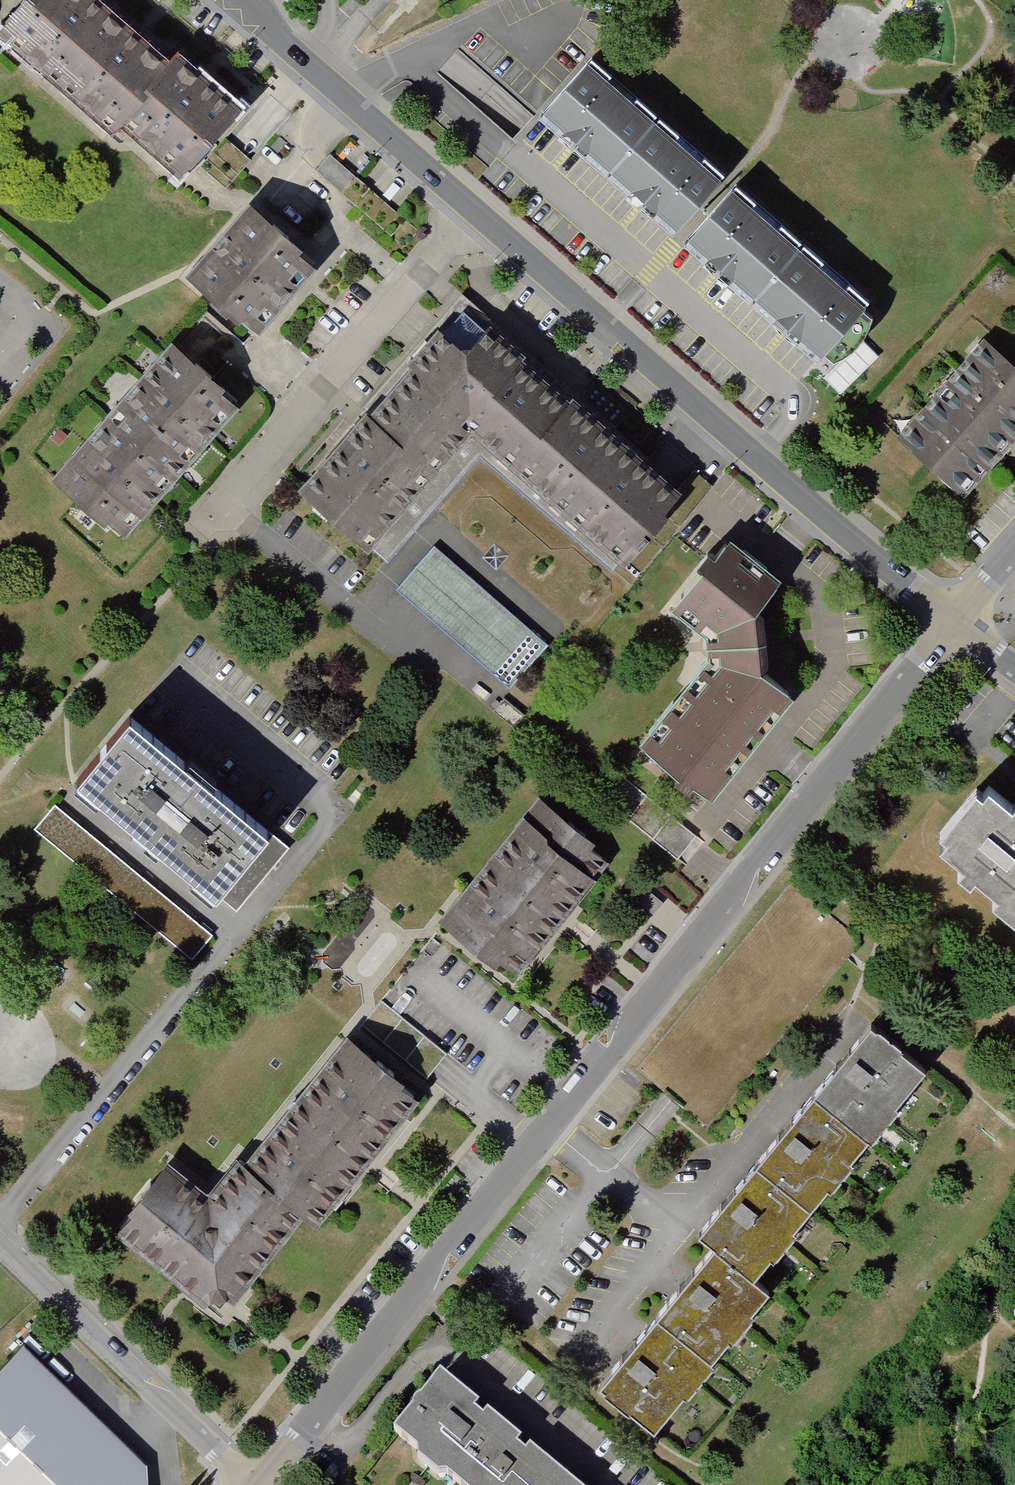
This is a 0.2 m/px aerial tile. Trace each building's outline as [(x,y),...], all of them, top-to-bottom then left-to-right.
[(107,0),(30,0),(2,33),(117,132),(125,123),(186,175),(246,105),(183,51),(176,59),(107,0)] [(609,71),(587,51),(533,113),(556,133),(560,128),(584,149),(579,155),(603,176),(658,113),(636,94),(632,99),(605,75),(609,71)] [(680,132),(658,113),(603,176),(625,195),(630,190),(658,214),(653,220),(674,238),(729,175),(708,157),(704,162),(676,138),(680,132)] [(764,205),(741,186),(688,247),(711,267),(715,263),(739,284),(734,290),(758,310),(812,248),(791,229),(787,233),(760,210),(764,205)] [(320,267),(249,204),(184,277),(238,327),(242,323),(258,335),(320,267)] [(835,267),(812,248),(758,310),(780,330),(784,325),(812,349),(808,354),(822,366),(829,373),(836,365),(846,373),(861,367),(873,355),(882,343),(887,327),(876,319),(884,310),(863,292),(859,297),(830,272),(835,267)] [(360,412),(431,475),(468,433),(460,300),(360,412)] [(460,300),(468,433),(518,474),(576,403),(460,300)] [(979,335),(891,437),(958,494),(1001,443),(1014,427),(1014,366),(979,335)] [(189,468),(243,405),(180,351),(175,346),(171,343),(113,409),(189,468)] [(646,461),(576,403),(518,474),(633,568),(691,498),(682,490),(646,461)] [(125,541),(189,468),(113,409),(50,481),(104,530),(108,525),(125,541)] [(295,485),(366,549),(431,475),(360,412),(350,423),(295,485)] [(509,685),(549,641),(435,541),(396,586),(509,685)] [(798,599),(730,545),(716,562),(680,607),(712,632),(748,662),(777,626),(798,599)] [(714,656),(647,751),(692,783),(715,800),(783,706),(769,696),(777,626),(748,662),(712,632),(714,656)] [(133,708),(75,779),(150,840),(208,770),(133,708)] [(208,770),(150,840),(225,902),(283,832),(208,770)] [(970,782),(920,848),(1014,920),(1014,919),(1014,817),(970,782)] [(54,807),(34,831),(193,962),(213,938),(54,807)] [(619,872),(539,807),(446,921),(526,986),(574,927),(619,872)] [(676,858),(698,843),(678,814),(656,829),(676,858)] [(294,840),(283,832),(225,902),(236,911),(294,840)] [(449,1058),(381,1003),(363,1027),(430,1081),(449,1058)] [(938,1055),(880,1008),(867,1023),(819,1082),(877,1129),(938,1055)] [(352,1048),(300,1111),(380,1176),(431,1113),(352,1048)] [(877,1129),(819,1082),(758,1156),(816,1204),(877,1129)] [(300,1111),(248,1174),(313,1227),(328,1239),(380,1176),(300,1111)] [(816,1204),(758,1156),(696,1232),(712,1245),(754,1280),(816,1204)] [(198,1195),(170,1172),(153,1193),(148,1188),(131,1209),(137,1213),(111,1245),(213,1328),(230,1329),(239,1317),(313,1227),(248,1174),(239,1167),(216,1195),(226,1203),(213,1219),(192,1202),(198,1195)] [(754,1280),(712,1245),(650,1320),(709,1367),(770,1292),(754,1280)] [(709,1367),(650,1320),(600,1381),(592,1391),(650,1439),(709,1367)] [(28,1348),(0,1378),(0,1484),(153,1484),(152,1464),(28,1348)] [(432,1372),(383,1431),(406,1450),(409,1461),(428,1478),(438,1478),(447,1484),(559,1484),(562,1482),(527,1453),(522,1459),(511,1449),(517,1443),(483,1415),(478,1421),(468,1412),(473,1406),(432,1372)]
